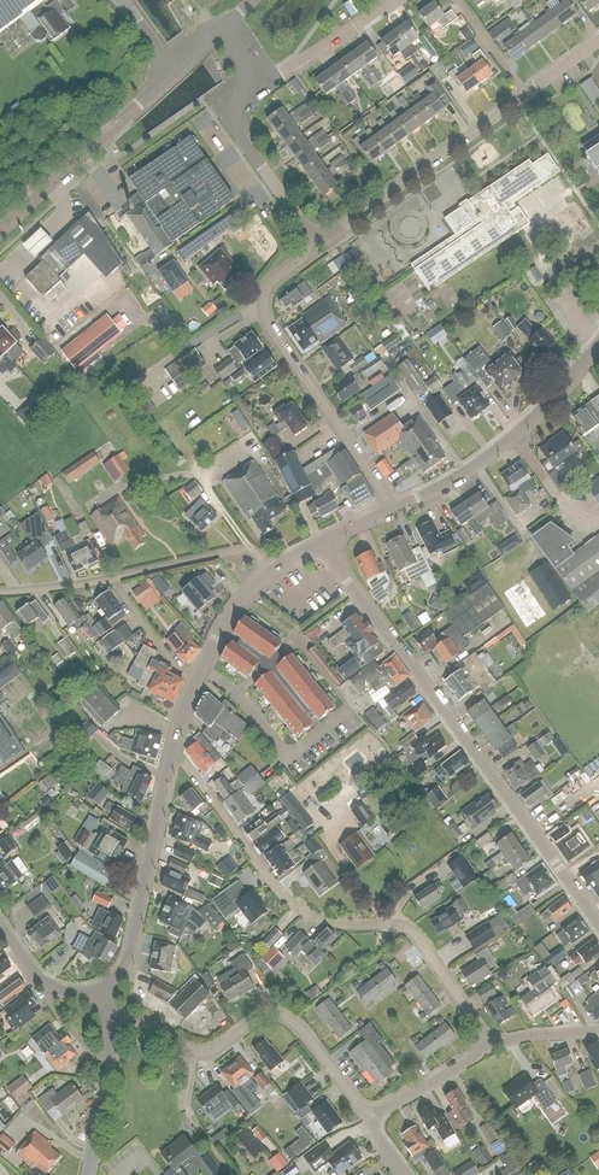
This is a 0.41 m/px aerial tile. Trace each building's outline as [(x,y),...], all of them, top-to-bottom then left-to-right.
[(31,8),(41,0),(0,0),(0,30),(27,10),(32,17),(36,15),(31,8)] [(46,36),(51,42),(71,28),(70,27),(69,28),(60,16),(63,14),(55,3),(47,8),(41,0),(31,8),(36,15),(32,17),(39,27),(29,34),(30,35),(31,34),(35,39),(41,40),(46,36)] [(521,5),(518,0),(508,0),(514,9),(521,5)] [(562,25),(578,14),(568,0),(567,0),(562,0),(564,3),(552,11),(551,8),(550,9),(562,25)] [(589,13),(598,5),(598,0),(579,0),(589,13)] [(444,16),(435,3),(419,14),(430,28),(438,22),(443,28),(456,18),(451,11),(444,16)] [(562,25),(550,9),(546,11),(548,14),(536,22),(546,37),(562,25)] [(503,22),(511,32),(516,28),(508,18),(503,22)] [(520,33),(530,48),(546,37),(536,22),(534,20),(531,22),(532,25),(520,33)] [(407,22),(394,32),(411,56),(417,52),(412,44),(419,39),(407,22)] [(473,35),(467,27),(459,32),(466,41),(473,35)] [(491,31),(488,33),(487,34),(492,41),(496,38),(491,31)] [(514,59),(530,48),(520,33),(518,31),(514,34),(516,36),(504,45),(514,59)] [(411,56),(394,32),(381,40),(394,57),(401,52),(407,59),(411,56)] [(426,38),(420,42),(431,57),(437,53),(426,38)] [(461,47),(466,55),(477,47),(473,40),(461,47)] [(367,43),(354,52),(365,67),(378,57),(367,43)] [(478,63),(470,69),(480,83),(492,74),(483,61),(486,59),(480,51),(473,56),(478,63)] [(354,52),(341,62),(352,77),(365,67),(354,52)] [(425,61),(419,66),(424,72),(430,68),(430,67),(425,61)] [(339,85),(352,77),(341,62),(328,71),(339,85)] [(438,63),(431,68),(441,82),(448,77),(438,63)] [(410,65),(398,74),(406,83),(418,75),(410,65)] [(369,72),(377,83),(383,79),(375,68),(369,72)] [(467,93),(480,83),(470,69),(461,76),(455,69),(449,73),(455,82),(458,80),(467,93)] [(326,95),(339,85),(328,71),(315,80),(326,95)] [(377,83),(369,72),(366,75),(363,76),(371,87),(377,83)] [(387,97),(404,85),(396,74),(379,86),(387,97)] [(598,98),(598,95),(589,77),(577,84),(588,104),(598,98)] [(418,104),(421,103),(432,117),(443,109),(436,99),(444,93),(434,79),(424,86),(430,95),(422,101),(417,94),(413,97),(418,104)] [(343,91),(351,101),(356,97),(349,87),(343,91)] [(351,101),(343,91),(339,94),(338,95),(345,106),(351,101)] [(432,117),(421,103),(418,104),(411,110),(405,102),(401,106),(406,113),(409,112),(420,126),(432,117)] [(268,119),(277,133),(308,110),(304,105),(287,116),(282,109),(268,119)] [(420,126),(409,112),(406,113),(399,119),(393,111),(395,109),(392,105),(386,109),(389,114),(388,115),(394,122),(397,121),(407,136),(420,126)] [(308,110),(277,133),(287,146),(301,135),(295,128),(312,116),(308,110)] [(407,136),(397,121),(394,122),(387,127),(381,120),(376,123),(382,131),(384,130),(395,145),(407,136)] [(382,154),(395,145),(384,130),(382,131),(375,137),(369,129),(364,133),(369,140),(372,139),(382,154)] [(301,135),(287,146),(295,158),(326,136),(322,130),(306,142),(301,135)] [(326,136),(295,158),(305,171),(319,161),(314,153),(330,141),(326,136)] [(582,147),(587,155),(585,157),(598,177),(598,136),(582,147)] [(157,256),(174,244),(173,242),(233,200),(190,138),(130,180),(138,191),(136,193),(133,208),(134,210),(128,215),(157,256)] [(382,154),(372,139),(369,140),(362,146),(357,138),(352,141),(358,149),(359,148),(370,163),(382,154)] [(544,183),(560,173),(548,155),(533,165),(530,161),(489,189),(468,202),(467,200),(460,206),(461,209),(445,220),(455,235),(412,264),(430,291),(488,252),(521,230),(530,224),(519,208),(517,209),(513,203),(543,183),(544,183)] [(333,170),(345,162),(341,156),(329,164),(333,170)] [(328,174),(319,161),(305,171),(314,184),(328,174)] [(345,162),(333,170),(337,176),(349,168),(345,162)] [(338,187),(328,174),(314,184),(323,197),(338,187)] [(177,253),(183,260),(245,218),(239,210),(177,253)] [(106,280),(123,264),(90,214),(39,260),(42,263),(25,278),(43,298),(61,282),(63,284),(70,278),(65,273),(84,256),(106,280)] [(229,229),(232,234),(242,227),(239,222),(229,229)] [(40,229),(22,246),(34,259),(52,242),(40,229)] [(219,250),(199,267),(213,285),(217,282),(224,290),(225,290),(229,290),(232,287),(233,283),(232,282),(239,276),(229,264),(231,262),(224,254),(223,255),(219,250)] [(348,264),(354,261),(348,251),(342,254),(348,264)] [(142,253),(135,258),(138,263),(145,258),(143,255),(142,253)] [(340,255),(332,261),(339,271),(347,266),(340,255)] [(175,261),(158,272),(173,293),(189,282),(175,261)] [(126,265),(121,268),(127,276),(132,273),(126,265)] [(543,278),(535,266),(528,270),(536,283),(543,278)] [(339,285),(335,279),(318,291),(323,297),(339,285)] [(377,288),(371,280),(364,285),(369,293),(377,288)] [(312,294),(303,282),(279,300),(280,302),(279,304),(281,307),(283,308),(284,309),(292,304),(294,307),(312,294)] [(523,284),(517,289),(533,310),(540,305),(523,284)] [(291,331),(305,351),(319,341),(320,344),(347,325),(342,317),(343,317),(329,297),(301,317),(305,321),(291,331)] [(209,303),(202,309),(208,316),(216,310),(211,304),(210,305),(209,303)] [(403,324),(399,316),(391,321),(402,340),(410,335),(403,324)] [(64,354),(74,368),(96,350),(120,331),(119,330),(123,327),(124,324),(124,321),(122,319),(119,319),(116,319),(112,322),(109,318),(64,354)] [(517,329),(510,318),(504,321),(511,332),(517,329)] [(555,344),(542,330),(538,333),(526,320),(520,326),(522,328),(520,330),(530,341),(529,342),(543,356),(545,354),(546,355),(549,352),(548,351),(555,344)] [(511,335),(500,321),(492,328),(503,342),(511,335)] [(56,323),(45,334),(55,343),(66,332),(56,323)] [(432,331),(427,335),(434,344),(447,335),(440,326),(432,331)] [(0,332),(0,349),(13,362),(17,358),(23,352),(16,344),(21,340),(13,330),(7,335),(3,330),(0,332)] [(263,347),(253,334),(242,341),(241,340),(235,345),(235,346),(229,351),(239,364),(245,359),(246,360),(263,347)] [(385,351),(398,341),(393,335),(380,344),(385,351)] [(339,337),(323,348),(338,370),(347,363),(349,366),(355,363),(352,359),(354,358),(339,337)] [(43,341),(32,351),(44,364),(55,354),(43,341)] [(478,378),(480,380),(487,389),(492,385),(490,382),(493,380),(502,392),(524,375),(521,370),(527,365),(521,357),(515,362),(509,354),(494,365),(480,347),(464,360),(471,369),(478,378)] [(1,362),(7,367),(10,371),(11,372),(17,367),(13,362),(0,349),(0,363),(1,362)] [(164,371),(180,391),(193,382),(190,377),(206,365),(194,349),(164,371)] [(79,374),(101,356),(96,350),(74,368),(79,374)] [(266,353),(245,369),(255,382),(276,366),(266,353)] [(355,363),(349,366),(354,373),(367,363),(363,357),(355,363)] [(380,358),(361,370),(366,377),(385,365),(380,358)] [(229,376),(232,373),(240,367),(239,366),(237,368),(230,359),(215,369),(222,379),(228,375),(229,376)] [(424,383),(407,359),(397,366),(414,390),(423,383),(431,395),(441,388),(433,376),(424,383)] [(240,367),(232,373),(229,376),(233,381),(244,373),(240,367)] [(461,385),(480,413),(489,406),(476,388),(473,390),(470,387),(480,380),(478,378),(471,369),(470,370),(468,367),(457,375),(455,372),(450,376),(455,384),(458,382),(460,385),(461,385)] [(357,373),(335,389),(338,394),(338,396),(341,399),(342,399),(344,401),(360,390),(359,388),(365,384),(357,373)] [(390,375),(360,396),(371,411),(401,390),(390,375)] [(228,376),(222,381),(226,387),(232,382),(228,376)] [(200,387),(204,392),(210,388),(206,382),(200,387)] [(472,419),(480,413),(461,385),(460,385),(458,382),(455,384),(443,392),(454,407),(460,402),(472,419)] [(127,394),(142,415),(152,408),(137,387),(127,394)] [(50,408),(38,395),(16,416),(27,428),(50,408)] [(439,424),(452,414),(440,396),(426,406),(439,424)] [(591,402),(572,416),(578,426),(577,428),(583,437),(592,431),(596,437),(598,435),(598,396),(590,402),(591,402)] [(276,426),(280,432),(288,427),(294,435),(307,426),(292,405),(285,409),(284,407),(274,413),(280,423),(276,426)] [(365,415),(359,406),(350,412),(356,421),(365,415)] [(243,432),(249,427),(237,410),(231,415),(243,432)] [(106,415),(110,420),(115,416),(112,411),(106,415)] [(436,440),(419,416),(402,428),(392,414),(364,434),(378,454),(396,441),(410,461),(412,459),(423,474),(445,459),(433,442),(436,440)] [(541,452),(553,469),(553,468),(554,470),(556,470),(561,466),(562,465),(561,463),(575,454),(577,456),(586,450),(580,441),(572,447),(563,435),(555,440),(556,442),(541,452)] [(274,462),(275,461),(288,455),(275,436),(273,438),(263,445),(274,462)] [(311,486),(319,501),(331,495),(334,500),(344,494),(354,511),(375,499),(345,451),(342,453),(338,447),(303,469),(306,475),(307,475),(312,485),(311,486)] [(64,474),(70,482),(94,465),(100,461),(94,452),(87,457),(64,474)] [(311,486),(312,485),(307,475),(306,475),(303,469),(293,452),(288,455),(275,461),(293,495),(299,492),(311,485),(311,486)] [(119,455),(108,463),(120,479),(131,471),(119,455)] [(254,462),(224,482),(250,520),(253,519),(264,535),(274,529),(269,521),(287,508),(282,501),(279,503),(275,497),(278,496),(254,462)] [(521,462),(501,476),(510,488),(514,494),(506,499),(517,516),(532,507),(520,490),(527,486),(533,481),(529,475),(530,475),(521,462)] [(550,476),(562,493),(568,489),(556,472),(550,476)] [(42,487),(51,481),(45,474),(37,480),(42,487)] [(184,490),(191,500),(203,491),(196,481),(184,490)] [(299,492),(293,495),(298,504),(304,501),(299,492)] [(480,494),(465,504),(474,519),(475,518),(480,525),(490,519),(494,525),(497,523),(500,527),(510,521),(506,515),(498,502),(489,508),(480,494)] [(331,495),(319,501),(308,507),(312,515),(318,512),(321,518),(339,509),(334,500),(331,495)] [(290,496),(286,499),(290,506),(295,503),(290,496)] [(119,497),(92,516),(113,547),(126,538),(135,550),(146,543),(142,538),(145,536),(119,497)] [(201,500),(185,515),(202,532),(217,517),(201,500)] [(465,504),(452,513),(462,527),(468,522),(471,526),(470,526),(477,536),(484,531),(480,525),(475,518),(474,519),(465,504)] [(543,509),(547,515),(553,511),(549,505),(543,509)] [(53,517),(47,506),(39,510),(45,521),(53,517)] [(33,544),(17,555),(28,570),(47,557),(41,549),(54,540),(39,513),(22,526),(34,543),(33,544)] [(8,530),(0,518),(0,536),(8,530)] [(12,530),(16,527),(11,521),(7,523),(12,530)] [(433,521),(418,529),(430,554),(441,548),(444,554),(458,547),(449,530),(440,535),(433,521)] [(73,539),(87,566),(99,560),(88,540),(84,542),(82,539),(92,534),(86,523),(76,528),(80,535),(73,539)] [(533,538),(554,568),(581,604),(587,612),(598,604),(598,535),(571,555),(566,547),(573,542),(550,526),(533,538)] [(472,540),(464,529),(457,533),(465,544),(472,540)] [(75,572),(87,566),(73,539),(68,530),(53,537),(62,553),(65,552),(75,572)] [(0,542),(0,550),(10,564),(16,560),(8,548),(19,540),(13,532),(0,542)] [(404,536),(386,545),(400,571),(405,569),(411,581),(432,571),(424,556),(416,559),(404,536)] [(505,545),(499,549),(503,556),(509,552),(505,545)] [(364,576),(370,588),(389,579),(381,563),(378,564),(372,552),(365,555),(363,554),(359,556),(359,558),(357,559),(361,569),(360,571),(362,575),(364,576)] [(548,562),(529,574),(552,611),(571,599),(548,562)] [(478,569),(469,575),(472,579),(479,589),(488,582),(478,569)] [(183,591),(198,610),(214,597),(208,590),(212,587),(208,581),(210,579),(206,574),(199,579),(183,591)] [(159,575),(151,582),(157,589),(165,583),(159,575)] [(545,615),(524,578),(502,590),(524,627),(545,615)] [(147,582),(133,592),(140,603),(154,593),(149,586),(147,582)] [(388,595),(381,584),(371,591),(378,602),(388,595)] [(463,638),(488,621),(505,608),(488,584),(446,613),(454,625),(435,639),(430,630),(415,641),(416,642),(415,644),(417,648),(420,647),(423,652),(430,648),(432,651),(435,649),(445,663),(470,647),(463,638)] [(101,636),(111,629),(112,626),(125,617),(107,592),(94,601),(106,617),(94,626),(101,636)] [(66,599),(55,607),(69,627),(73,624),(77,630),(80,628),(90,641),(97,636),(83,617),(81,619),(66,599)] [(437,610),(440,611),(444,610),(446,605),(444,601),(441,600),(437,610)] [(29,605),(29,604),(23,608),(21,608),(18,610),(18,612),(16,613),(26,627),(38,618),(42,624),(49,619),(35,601),(29,605)] [(0,605),(0,631),(5,627),(14,639),(23,632),(15,620),(16,619),(3,602),(0,605)] [(402,615),(411,631),(420,626),(410,610),(402,615)] [(89,614),(85,616),(86,618),(91,625),(94,623),(95,622),(89,614)] [(339,671),(346,681),(385,651),(373,635),(375,633),(366,621),(364,623),(358,615),(349,622),(347,621),(344,624),(344,626),(343,626),(345,629),(330,641),(335,649),(342,644),(346,643),(350,648),(351,647),(359,657),(357,659),(356,658),(339,671)] [(241,639),(239,643),(270,666),(280,657),(276,653),(282,644),(245,617),(233,634),(241,639)] [(175,634),(166,641),(175,652),(176,651),(178,653),(177,654),(188,665),(200,652),(201,650),(191,640),(193,638),(190,635),(192,632),(184,625),(175,635),(175,634)] [(317,627),(306,636),(310,642),(321,633),(317,627)] [(102,639),(111,652),(124,643),(115,630),(102,639)] [(8,639),(1,644),(10,656),(16,651),(8,639)] [(65,639),(58,643),(68,657),(74,652),(65,639)] [(113,656),(101,640),(95,644),(107,661),(113,656)] [(259,675),(270,666),(239,643),(237,646),(232,642),(220,659),(248,679),(254,670),(259,675)] [(173,668),(155,659),(158,652),(144,645),(139,654),(138,657),(133,666),(144,671),(148,673),(146,677),(178,694),(184,682),(169,675),(173,668)] [(475,653),(463,662),(456,667),(460,672),(445,682),(459,702),(480,686),(484,692),(497,683),(475,653)] [(52,658),(57,666),(63,662),(58,654),(52,658)] [(270,666),(313,719),(316,717),(319,721),(335,708),(292,655),(284,662),(280,657),(270,666)] [(21,673),(8,656),(0,663),(0,689),(21,673)] [(340,688),(353,706),(362,716),(376,705),(368,694),(374,690),(376,692),(381,688),(389,682),(394,688),(410,676),(395,656),(379,667),(375,662),(361,672),(362,674),(351,682),(350,681),(340,688)] [(313,719),(270,666),(259,675),(263,679),(254,685),(297,738),(313,726),(309,722),(313,719)] [(141,678),(138,684),(157,694),(158,699),(164,701),(168,700),(174,703),(179,694),(178,694),(146,677),(148,673),(144,671),(141,678)] [(96,682),(78,699),(102,725),(120,709),(96,682)] [(384,699),(376,705),(381,712),(390,706),(393,711),(401,706),(416,695),(409,685),(394,695),(394,694),(385,700),(384,699)] [(195,711),(195,717),(207,725),(203,732),(214,741),(217,736),(225,742),(231,734),(239,741),(249,728),(244,723),(234,715),(237,710),(225,701),(222,706),(209,696),(205,696),(195,711)] [(506,697),(500,701),(503,706),(510,701),(506,697)] [(531,704),(527,699),(522,703),(526,708),(531,704)] [(468,713),(475,723),(491,711),(484,701),(468,713)] [(496,711),(503,706),(500,701),(493,706),(496,711)] [(369,726),(371,724),(378,733),(390,724),(376,705),(362,716),(369,726)] [(423,705),(405,718),(415,732),(433,718),(423,705)] [(475,723),(482,732),(498,721),(491,711),(475,723)] [(6,764),(24,752),(0,716),(0,755),(6,764)] [(86,739),(96,729),(88,720),(78,730),(86,739)] [(482,732),(491,744),(507,733),(498,721),(482,732)] [(156,758),(162,736),(137,730),(134,740),(123,737),(120,748),(156,758)] [(554,738),(550,732),(538,740),(542,746),(554,738)] [(186,752),(202,772),(220,758),(200,733),(194,738),(197,743),(186,752)] [(417,739),(413,733),(400,743),(404,749),(417,739)] [(507,733),(491,744),(496,751),(498,750),(504,759),(518,749),(507,733)] [(422,736),(411,744),(419,755),(425,750),(431,758),(439,752),(438,751),(445,746),(438,735),(427,743),(422,736)] [(557,750),(563,745),(559,739),(552,744),(557,750)] [(537,742),(527,749),(536,761),(546,754),(537,742)] [(460,753),(434,771),(443,782),(451,777),(454,778),(458,774),(458,771),(468,764),(460,753)] [(93,769),(102,776),(109,773),(114,777),(112,780),(120,785),(121,785),(124,786),(121,792),(128,795),(127,796),(129,796),(128,796),(141,802),(146,791),(127,781),(117,773),(100,760),(93,769)] [(520,760),(504,772),(516,789),(527,781),(528,783),(540,774),(531,761),(524,766),(520,760)] [(427,771),(421,763),(409,772),(415,780),(427,771)] [(117,773),(127,781),(146,791),(152,779),(140,773),(141,770),(134,766),(131,772),(121,766),(117,773)] [(252,766),(238,777),(245,787),(250,794),(265,783),(252,766)] [(581,774),(577,767),(564,776),(569,783),(581,774)] [(223,777),(214,784),(226,799),(239,789),(240,791),(245,787),(239,779),(230,786),(223,777)] [(39,783),(46,792),(51,787),(44,779),(39,783)] [(532,789),(522,796),(529,806),(545,795),(548,799),(553,796),(543,781),(538,784),(536,783),(532,785),(532,789)] [(109,792),(100,785),(89,798),(99,806),(109,792)] [(436,787),(425,796),(433,807),(445,799),(436,787)] [(191,790),(181,800),(193,814),(198,810),(205,817),(212,811),(205,803),(204,804),(191,790)] [(368,796),(364,790),(358,794),(362,800),(368,796)] [(225,802),(239,822),(255,811),(240,791),(225,802)] [(282,798),(281,800),(291,813),(304,830),(312,823),(299,807),(289,794),(286,796),(282,798)] [(489,796),(488,796),(476,805),(475,803),(462,812),(474,829),(496,813),(494,811),(498,809),(489,796)] [(44,802),(48,806),(52,802),(49,798),(44,802)] [(81,803),(75,799),(72,805),(78,809),(81,803)] [(269,806),(265,801),(258,807),(261,812),(269,806)] [(136,817),(109,802),(104,810),(113,815),(111,819),(129,830),(136,817)] [(350,810),(362,826),(372,818),(361,803),(350,810)] [(93,811),(100,816),(103,812),(96,807),(93,811)] [(289,814),(285,808),(278,813),(282,819),(289,814)] [(42,809),(36,814),(41,821),(47,816),(42,809)] [(41,821),(36,814),(36,813),(22,824),(27,832),(42,821),(41,821)] [(172,838),(189,844),(208,852),(212,842),(200,837),(204,823),(179,815),(172,838)] [(245,831),(253,841),(281,820),(278,815),(265,824),(261,819),(245,831)] [(78,853),(71,865),(106,886),(114,873),(107,869),(109,867),(92,857),(93,855),(113,867),(128,841),(114,833),(117,827),(104,819),(100,826),(105,829),(100,836),(95,834),(92,833),(90,835),(82,830),(75,842),(80,845),(80,850),(78,853)] [(57,839),(62,835),(53,823),(47,828),(57,839)] [(456,839),(463,834),(454,823),(448,828),(456,839)] [(299,829),(295,824),(290,828),(294,833),(299,829)] [(565,824),(550,835),(556,843),(556,844),(568,861),(590,845),(577,828),(571,833),(565,824)] [(226,831),(220,825),(214,831),(219,837),(226,831)] [(262,854),(285,837),(279,828),(271,833),(269,831),(257,840),(258,842),(255,845),(262,854)] [(301,829),(296,833),(304,843),(309,839),(301,829)] [(356,868),(373,855),(356,833),(340,845),(356,868)] [(489,833),(488,834),(476,842),(480,847),(493,838),(489,833)] [(491,870),(502,862),(521,848),(511,834),(500,843),(500,844),(497,846),(502,852),(486,863),(491,870)] [(9,835),(0,842),(0,848),(6,856),(16,849),(18,847),(9,835)] [(321,849),(313,838),(305,843),(314,855),(321,849)] [(273,866),(293,851),(291,847),(293,846),(289,840),(266,856),(273,866)] [(55,854),(62,864),(74,856),(64,842),(57,848),(59,852),(55,854)] [(191,862),(195,853),(179,846),(175,855),(191,862)] [(531,861),(521,848),(502,862),(504,864),(506,865),(510,863),(515,870),(517,868),(518,869),(531,861)] [(318,853),(310,859),(315,866),(304,874),(320,895),(335,883),(320,863),(324,860),(327,857),(322,850),(318,853)] [(296,855),(293,851),(273,866),(281,876),(304,860),(299,853),(296,855)] [(479,877),(464,855),(449,865),(464,888),(479,877)] [(238,868),(229,857),(216,866),(225,878),(238,868)] [(188,866),(173,859),(169,867),(185,874),(188,866)] [(1,894),(17,881),(23,876),(11,861),(6,865),(3,861),(3,862),(2,861),(0,863),(0,893),(1,894)] [(598,862),(597,862),(595,862),(592,864),(592,866),(581,874),(592,890),(593,889),(598,897),(598,863),(598,862)] [(168,869),(161,885),(202,904),(205,896),(186,888),(190,879),(168,869)] [(543,869),(528,880),(525,875),(516,882),(525,896),(530,892),(530,894),(536,895),(553,883),(552,881),(553,881),(550,877),(549,877),(543,869)] [(517,879),(513,873),(501,882),(498,882),(491,886),(496,893),(517,879)] [(223,880),(211,875),(207,883),(219,888),(223,880)] [(25,883),(20,886),(25,893),(33,887),(31,884),(32,882),(30,880),(27,879),(25,881),(25,883)] [(239,881),(221,894),(232,910),(239,905),(252,924),(268,913),(260,901),(262,900),(255,891),(248,896),(238,883),(239,882),(239,881)] [(438,882),(414,897),(422,909),(440,898),(437,893),(443,889),(438,882)] [(36,918),(50,907),(56,903),(42,885),(37,889),(41,894),(26,905),(36,918)] [(33,889),(22,898),(25,902),(37,894),(33,889)] [(97,892),(93,901),(108,908),(112,899),(97,892)] [(164,912),(159,922),(172,927),(169,933),(180,938),(185,927),(193,934),(198,928),(199,930),(207,921),(214,929),(215,928),(223,922),(208,904),(198,912),(192,907),(170,897),(166,907),(163,912),(164,912)] [(573,910),(564,898),(541,915),(545,921),(553,915),(557,921),(573,910)] [(454,905),(442,913),(442,914),(431,922),(438,933),(450,925),(451,927),(461,921),(458,916),(467,910),(460,899),(453,904),(454,905)] [(535,913),(529,904),(510,918),(516,926),(535,913)] [(91,926),(101,931),(101,932),(114,938),(115,937),(117,937),(118,934),(117,932),(123,920),(109,913),(99,909),(91,926)] [(51,942),(53,943),(56,940),(56,938),(61,935),(49,918),(42,923),(38,926),(37,925),(27,933),(33,942),(35,940),(41,948),(49,942),(50,943),(51,942)] [(564,930),(557,936),(565,946),(572,941),(573,943),(589,932),(579,918),(564,929),(564,930)] [(494,936),(486,924),(466,937),(474,949),(494,936)] [(335,936),(325,926),(311,939),(312,939),(309,942),(308,941),(309,941),(299,931),(285,945),(294,955),(300,949),(306,955),(305,955),(315,965),(326,953),(322,949),(335,936)] [(283,934),(277,928),(264,941),(270,946),(283,934)] [(80,935),(72,949),(92,960),(93,957),(108,965),(118,948),(103,939),(105,936),(95,931),(90,940),(80,935)] [(248,944),(248,936),(241,935),(240,943),(248,944)] [(167,939),(166,945),(155,943),(150,969),(170,973),(175,947),(174,946),(175,940),(167,939)] [(597,941),(595,941),(594,940),(570,957),(575,965),(583,959),(586,964),(593,959),(592,958),(598,953),(598,947),(598,945),(597,941)] [(499,947),(496,942),(490,946),(493,951),(499,947)] [(540,943),(533,947),(541,959),(547,955),(540,943)] [(273,947),(261,959),(272,970),(284,958),(273,947)] [(461,972),(470,987),(490,974),(485,966),(494,960),(486,948),(474,956),(478,961),(461,972)] [(549,967),(558,961),(552,953),(550,955),(543,959),(549,967)] [(11,967),(2,955),(0,956),(0,979),(4,976),(2,974),(11,967)] [(234,968),(217,979),(221,985),(220,985),(229,1000),(243,991),(244,993),(253,988),(244,974),(252,969),(243,955),(231,963),(234,968)] [(533,1014),(546,1005),(547,1006),(556,1000),(549,989),(557,983),(546,967),(537,973),(538,973),(529,979),(536,988),(521,998),(533,1014)] [(387,969),(372,980),(382,993),(397,982),(387,969)] [(597,973),(595,971),(590,975),(595,982),(598,980),(598,972),(597,973)] [(508,979),(505,972),(498,976),(502,982),(508,979)] [(558,981),(563,989),(575,980),(569,973),(558,981)] [(573,987),(575,990),(590,979),(586,973),(577,980),(579,982),(573,987)] [(417,1000),(430,991),(418,976),(406,986),(417,1000)] [(0,1001),(0,1009),(17,997),(15,994),(24,987),(17,978),(0,991),(0,1001)] [(181,993),(157,980),(150,993),(170,1004),(169,1006),(184,1020),(209,993),(194,979),(181,993)] [(367,1005),(382,993),(372,980),(357,992),(367,1005)] [(490,983),(487,985),(477,992),(486,1006),(485,1008),(489,1014),(491,1013),(496,1022),(499,1020),(501,1023),(510,1018),(510,1017),(518,1012),(514,1006),(506,1011),(502,1006),(505,1004),(501,997),(494,1002),(492,998),(497,995),(490,983)] [(564,990),(570,1000),(576,996),(570,986),(564,990)] [(441,1006),(430,991),(417,1000),(428,1015),(441,1006)] [(597,993),(596,992),(586,1002),(588,1004),(584,1009),(596,1021),(598,1019),(598,995),(597,993)] [(6,1022),(14,1033),(36,1017),(29,1008),(36,1003),(28,993),(4,1010),(9,1017),(6,1022)] [(328,1023),(341,1013),(329,999),(316,1008),(328,1023)] [(341,1013),(328,1023),(339,1038),(352,1028),(341,1013)] [(358,1032),(365,1041),(349,1053),(364,1072),(367,1071),(378,1085),(392,1074),(388,1069),(395,1064),(380,1045),(384,1042),(370,1023),(358,1032)] [(446,1023),(431,1035),(440,1048),(456,1036),(446,1023)] [(50,1025),(32,1038),(39,1047),(58,1071),(70,1062),(69,1060),(76,1055),(68,1044),(71,1042),(63,1032),(58,1036),(56,1033),(50,1025)] [(440,1048),(431,1035),(416,1046),(426,1059),(440,1048)] [(280,1071),(276,1066),(282,1060),(270,1046),(269,1047),(264,1040),(253,1048),(260,1057),(259,1058),(269,1071),(270,1070),(275,1076),(280,1071)] [(597,1042),(585,1049),(592,1060),(590,1062),(596,1071),(598,1068),(598,1045),(597,1042)] [(562,1083),(566,1093),(573,1090),(569,1080),(566,1074),(563,1066),(572,1063),(567,1049),(550,1056),(556,1071),(557,1070),(559,1077),(562,1083)] [(240,1057),(221,1072),(235,1089),(231,1091),(249,1113),(259,1105),(250,1094),(252,1093),(258,1088),(250,1077),(253,1074),(240,1057)] [(401,1067),(396,1071),(401,1078),(406,1074),(401,1067)] [(597,1086),(590,1070),(578,1075),(585,1091),(597,1086)] [(261,1073),(254,1078),(263,1090),(263,1089),(268,1095),(274,1090),(261,1073)] [(556,1102),(549,1093),(539,1079),(530,1085),(523,1075),(503,1090),(516,1109),(533,1096),(544,1110),(556,1102)] [(23,1076),(8,1088),(17,1099),(32,1087),(23,1076)] [(314,1099),(301,1081),(282,1096),(293,1112),(298,1109),(299,1110),(314,1099)] [(72,1085),(61,1093),(58,1096),(53,1090),(39,1100),(48,1111),(55,1106),(63,1116),(84,1100),(78,1093),(72,1085)] [(43,1091),(39,1086),(32,1092),(36,1097),(43,1091)] [(198,1100),(207,1113),(208,1115),(209,1114),(214,1121),(232,1107),(233,1109),(239,1104),(228,1090),(222,1094),(216,1086),(198,1100)] [(456,1129),(472,1120),(474,1119),(467,1106),(457,1090),(445,1097),(453,1111),(447,1114),(456,1129)] [(342,1123),(326,1101),(312,1111),(309,1105),(297,1113),(307,1127),(312,1123),(307,1116),(312,1112),(318,1120),(314,1123),(319,1129),(323,1126),(328,1134),(342,1123)] [(425,1123),(424,1124),(426,1127),(428,1127),(429,1129),(433,1127),(441,1142),(442,1141),(451,1136),(457,1133),(448,1118),(444,1111),(437,1115),(436,1114),(430,1105),(419,1112),(425,1123)] [(486,1124),(480,1128),(490,1144),(496,1140),(486,1124)] [(257,1126),(252,1130),(255,1133),(257,1136),(262,1142),(267,1138),(257,1126)] [(246,1127),(235,1136),(255,1159),(265,1150),(255,1137),(257,1136),(255,1133),(253,1135),(246,1127)] [(439,1169),(443,1174),(450,1174),(451,1174),(429,1142),(426,1143),(416,1127),(403,1135),(409,1143),(405,1145),(413,1157),(421,1152),(434,1172),(439,1169)] [(36,1132),(17,1154),(33,1169),(36,1166),(46,1174),(61,1157),(50,1148),(52,1145),(36,1132)] [(218,1134),(212,1139),(216,1145),(222,1140),(218,1134)] [(8,1154),(15,1145),(3,1135),(0,1139),(0,1147),(8,1154)] [(179,1165),(196,1152),(184,1136),(161,1153),(172,1168),(164,1174),(165,1174),(186,1174),(179,1165)] [(501,1139),(491,1145),(497,1155),(507,1149),(501,1139)] [(314,1172),(328,1163),(333,1170),(329,1173),(328,1174),(339,1174),(362,1158),(350,1142),(331,1155),(324,1145),(304,1159),(314,1172)] [(294,1146),(286,1153),(292,1159),(299,1153),(294,1146)] [(483,1146),(472,1152),(481,1166),(491,1160),(483,1146)] [(589,1158),(597,1169),(598,1168),(598,1151),(589,1158)] [(208,1168),(216,1161),(209,1153),(201,1159),(208,1168)] [(279,1153),(270,1160),(279,1172),(288,1164),(279,1153)] [(505,1168),(499,1172),(501,1174),(509,1174),(510,1174),(520,1167),(510,1153),(500,1161),(505,1168)] [(535,1160),(526,1167),(533,1174),(541,1168),(535,1160)] [(299,1171),(292,1163),(277,1174),(294,1174),(299,1171)] [(462,1167),(453,1173),(454,1174),(467,1174),(462,1167)]
